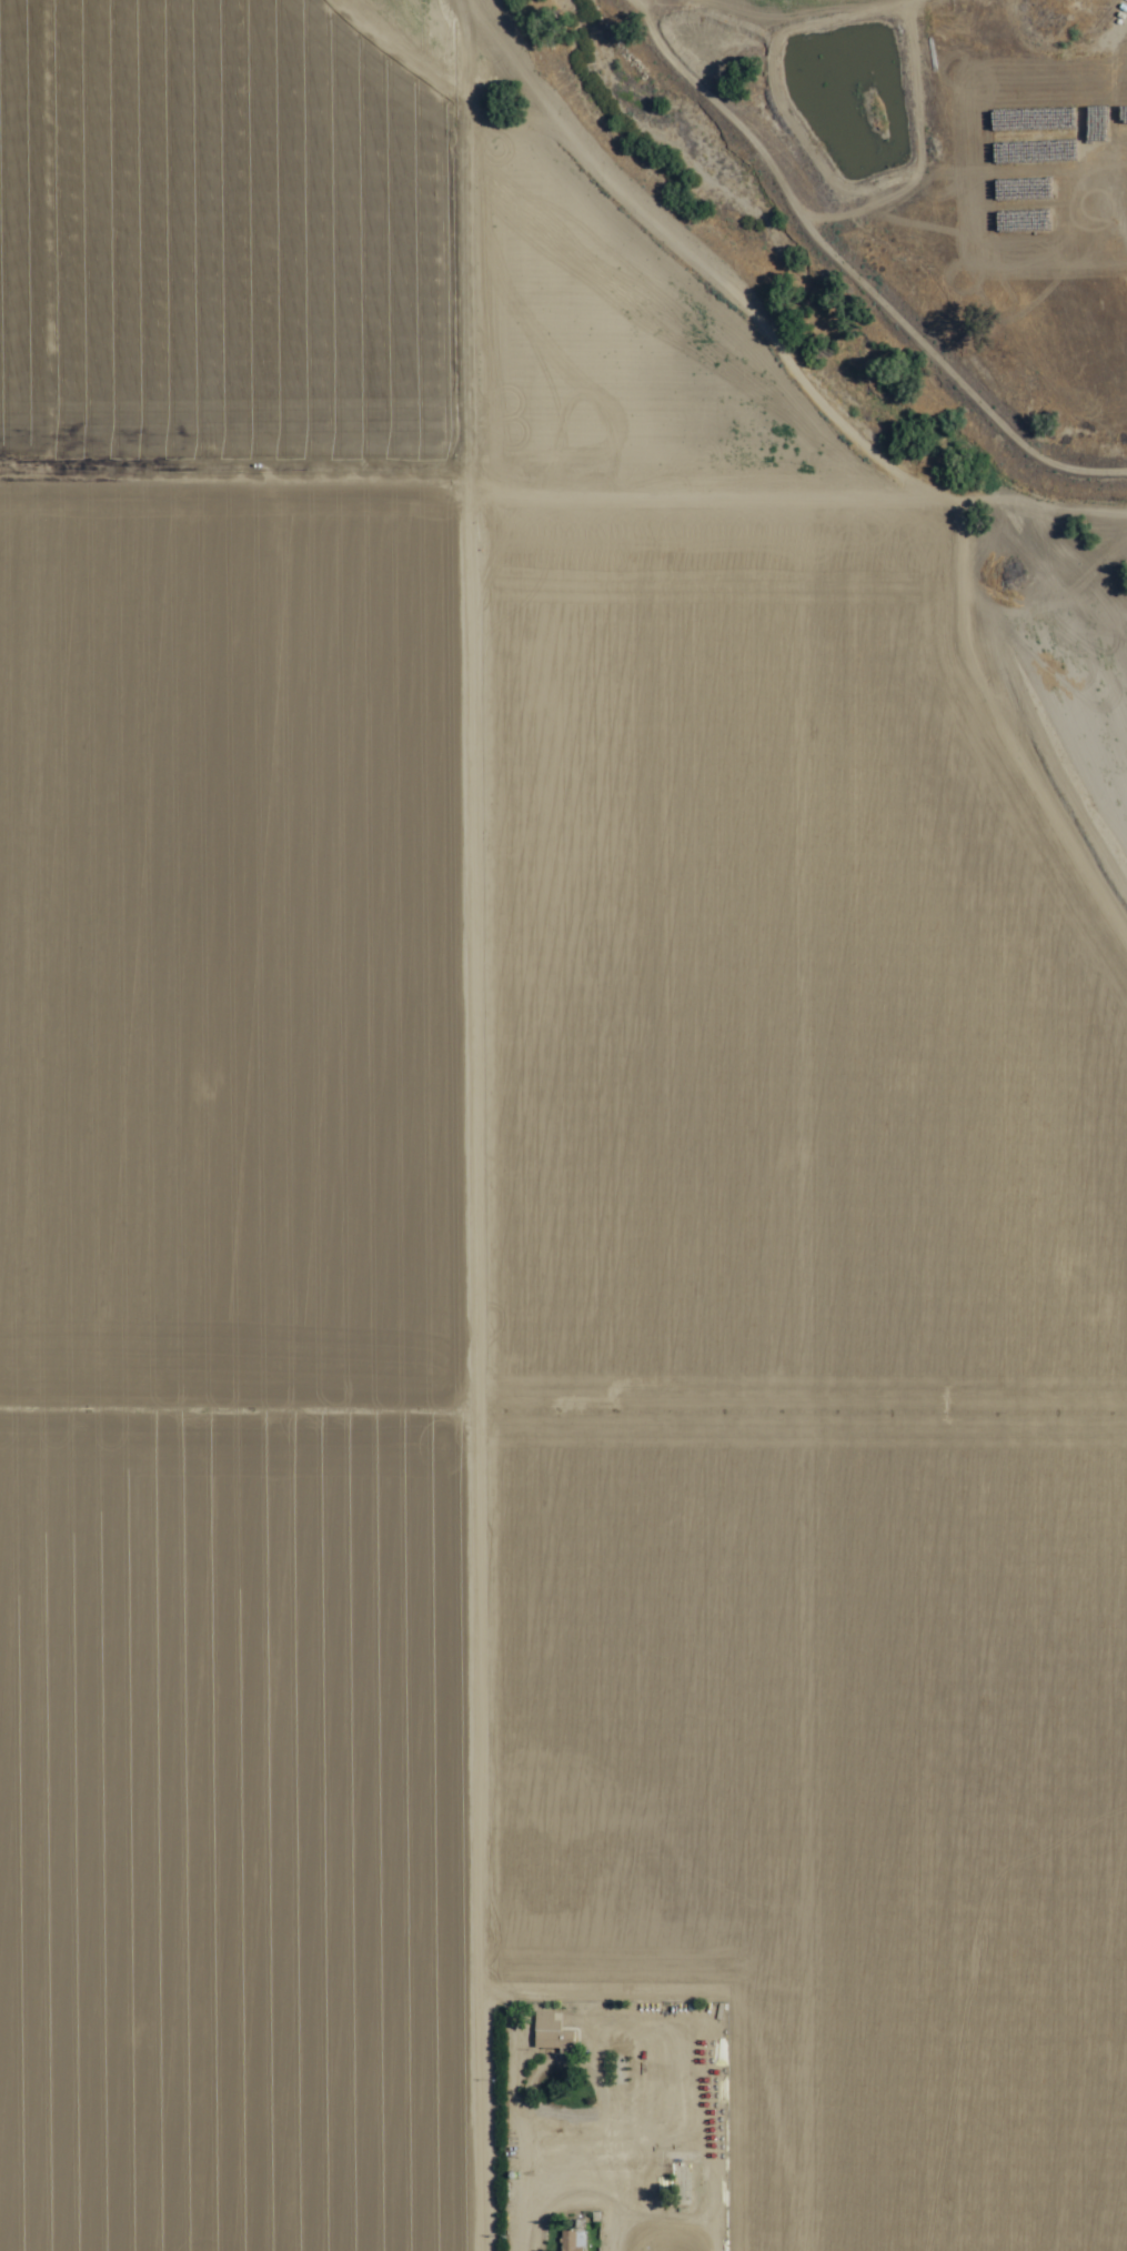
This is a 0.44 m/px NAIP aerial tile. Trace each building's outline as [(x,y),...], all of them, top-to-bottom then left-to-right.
[(573,2033),(557,2032),(558,2014),(534,2013),(533,2050),(573,2051),(573,2033)] [(559,2250),(584,2250),(584,2231),(559,2231),(559,2250)]
